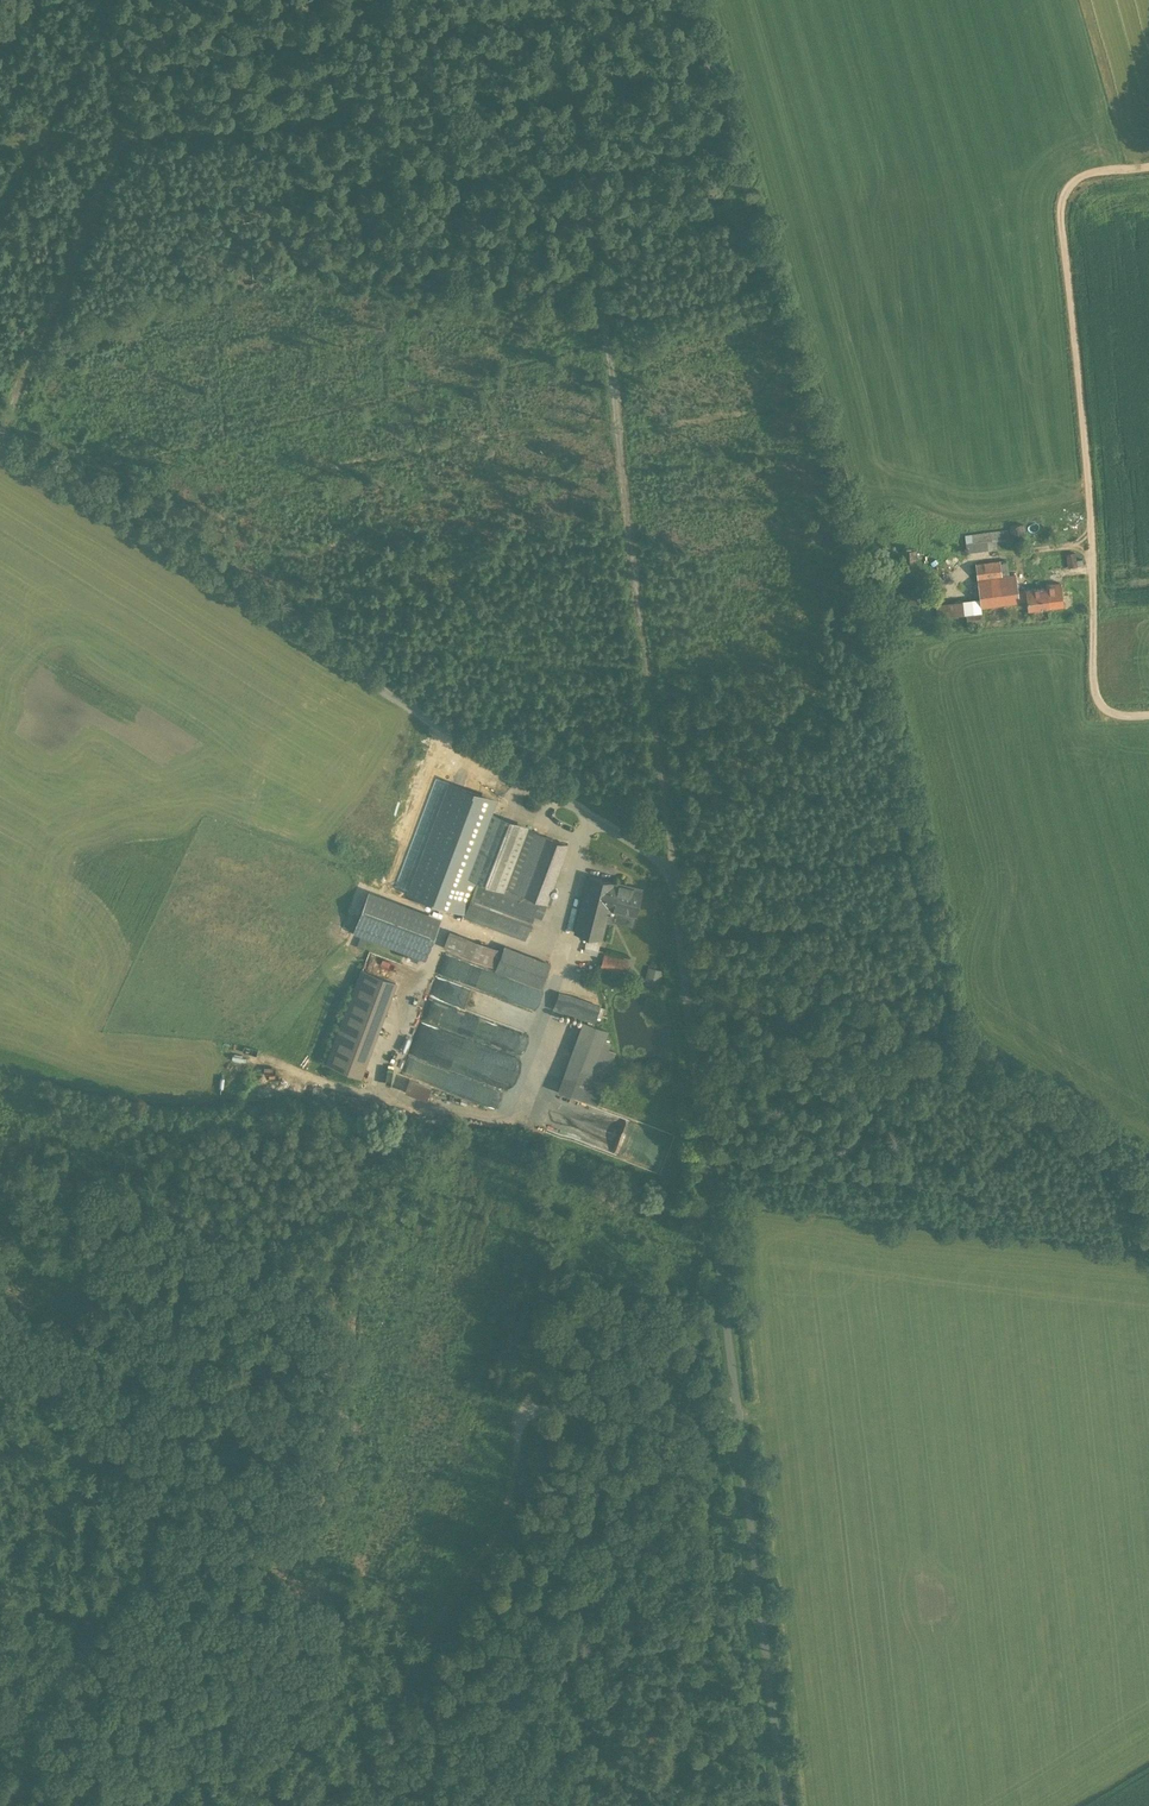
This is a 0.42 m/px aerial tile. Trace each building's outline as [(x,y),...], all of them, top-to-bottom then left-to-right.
[(1009,525),(1009,528),(1010,540),(1010,542),(1011,542),(1026,541),(1024,523),(1009,525)] [(972,533),(965,534),(967,553),(974,552),(993,549),(997,549),(996,542),(995,530),(972,533)] [(1075,561),(1074,554),(1065,555),(1067,569),(1082,566),(1081,560),(1075,561)] [(1038,599),(1037,590),(1018,592),(1016,575),(1002,577),(1000,562),(975,564),(981,608),(1019,604),(1019,601),(1027,600),(1028,610),(1048,608),(1047,598),(1038,599)] [(1045,589),(1037,590),(1038,599),(1047,598),(1048,608),(1062,606),(1059,584),(1045,586),(1045,589)] [(965,615),(963,601),(935,603),(937,617),(965,615)] [(966,612),(967,625),(981,624),(980,611),(966,612)] [(567,841),(489,812),(466,873),(472,875),(478,877),(507,888),(508,885),(539,897),(546,899),(567,841)] [(507,888),(478,877),(472,875),(463,899),(469,901),(464,913),(525,936),(533,912),(539,897),(508,885),(507,888)] [(615,882),(588,875),(574,931),(601,938),(601,937),(606,919),(615,882)] [(642,888),(615,882),(606,919),(632,925),(635,915),(642,888)] [(426,959),(440,908),(427,905),(417,902),(413,902),(401,899),(408,898),(372,889),(368,889),(364,902),(364,904),(370,905),(383,905),(406,911),(407,919),(405,919),(358,906),(351,932),(402,946),(403,963),(404,959),(412,962),(413,960),(426,959)] [(546,899),(539,897),(533,912),(541,915),(546,900),(546,899)] [(502,947),(451,928),(445,944),(459,949),(459,950),(496,964),(502,947)] [(550,961),(503,943),(502,947),(496,964),(495,966),(542,983),(550,961)] [(627,960),(604,954),(601,966),(624,972),(627,960)] [(358,965),(326,1063),(363,1075),(395,977),(358,965)] [(661,971),(649,968),(646,980),(658,983),(661,971)] [(600,1006),(558,990),(552,1006),(594,1022),(600,1006)] [(607,1030),(583,1021),(563,1075),(601,1089),(614,1051),(601,1046),(607,1030)] [(408,1074),(402,1090),(427,1098),(430,1089),(435,1090),(437,1085),(408,1074)]
